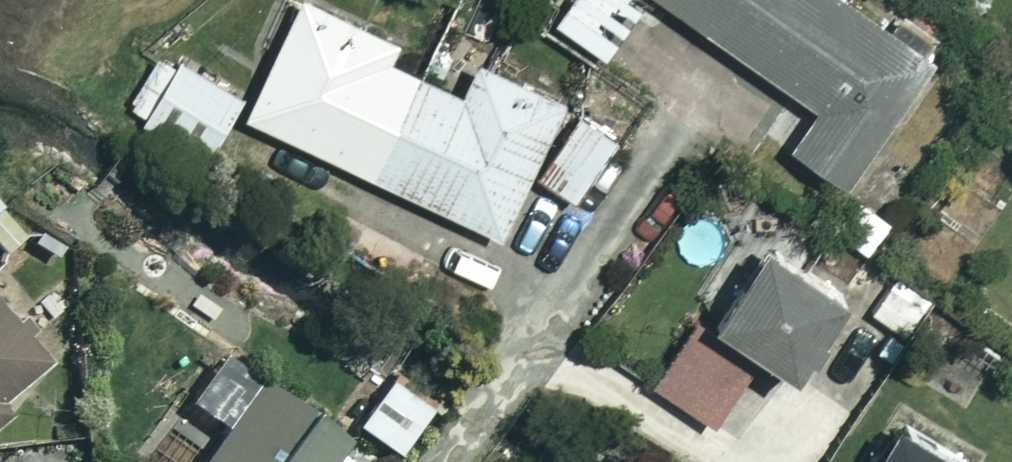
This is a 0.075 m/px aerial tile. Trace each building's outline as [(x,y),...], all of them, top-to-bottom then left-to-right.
[(312,0),(306,0),(251,117),(506,236),(569,102),(483,62),(467,96),(393,61),(402,42),(312,0)] [(558,20),(602,51),(637,0),(572,0),(558,20)] [(822,110),(795,149),(849,187),(937,63),(847,0),(666,0),(822,110)] [(161,51),(128,110),(218,160),(251,100),(161,51)] [(628,148),(588,118),(545,177),(584,206),(628,148)] [(867,265),(898,215),(863,194),(832,243),(867,265)] [(851,298),(771,246),(721,324),(801,376),(851,298)] [(936,298),(902,275),(876,312),(910,335),(936,298)] [(0,295),(0,402),(53,356),(0,295)] [(751,372),(693,333),(658,385),(717,424),(751,372)] [(269,381),(224,348),(182,406),(192,413),(158,461),(159,461),(210,461),(269,381)] [(348,452),(355,444),(269,381),(210,461),(341,461),(348,452)] [(435,411),(393,381),(360,428),(402,457),(435,411)] [(910,420),(882,461),(973,461),(910,420)] [(341,461),(361,461),(348,452),(341,461)] [(5,453),(0,457),(0,461),(14,461),(5,453)]
